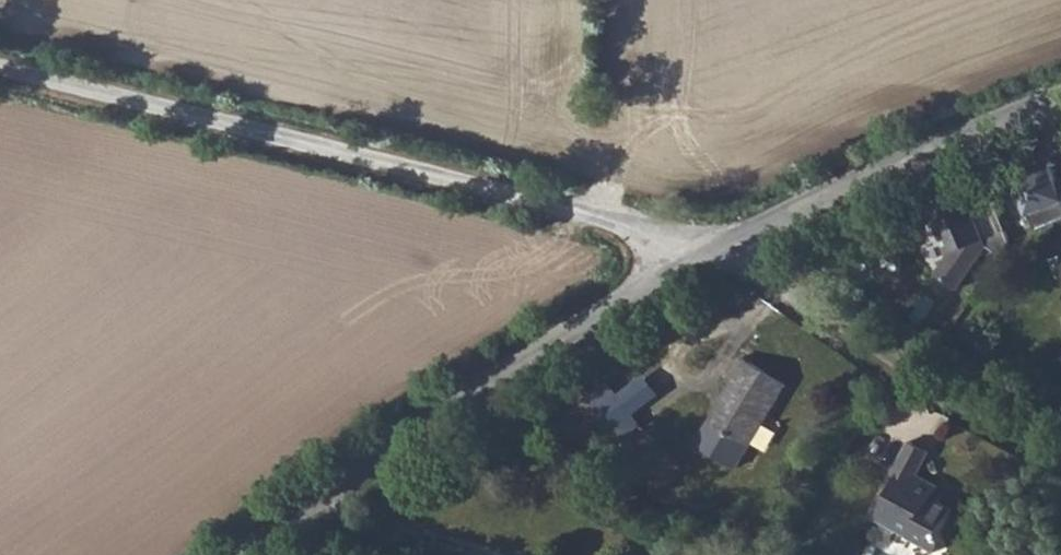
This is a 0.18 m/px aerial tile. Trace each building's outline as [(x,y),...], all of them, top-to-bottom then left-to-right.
[(954,242),(934,270),(958,287),(997,233),(951,200),(932,226),(954,242)] [(1040,223),(1060,266),(1060,214),(1040,223)] [(788,379),(743,355),(735,371),(740,375),(715,421),(754,442),(788,379)] [(600,404),(618,417),(626,409),(634,399),(616,386),(600,404)] [(626,409),(618,417),(627,424),(635,414),(626,409)] [(932,439),(913,430),(897,463),(904,466),(885,509),(945,537),(949,538),(956,523),(954,518),(963,499),(957,496),(946,491),(950,482),(938,476),(940,469),(923,462),(932,439)]
